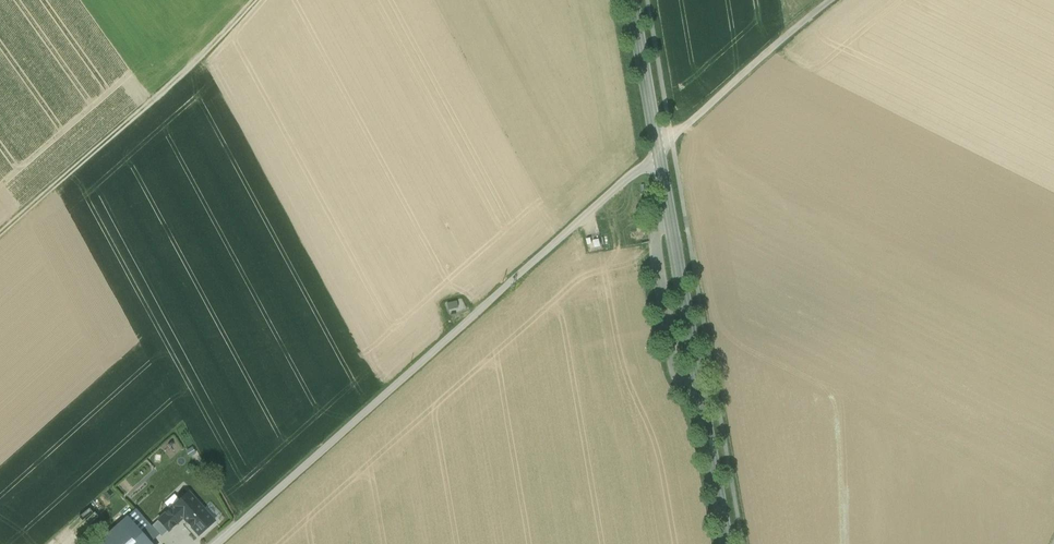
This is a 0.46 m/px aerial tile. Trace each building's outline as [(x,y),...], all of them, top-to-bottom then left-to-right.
[(601,249),(600,245),(600,242),(593,243),(595,250),(601,249)] [(458,310),(456,304),(447,306),(449,313),(458,311),(458,310)] [(135,471),(127,474),(130,482),(138,479),(135,471)] [(182,516),(197,502),(189,492),(152,525),(161,536),(183,517),(182,516)] [(95,512),(106,505),(101,498),(90,506),(95,512)] [(183,517),(198,534),(214,520),(197,502),(182,516),(183,517)] [(90,507),(75,517),(82,527),(97,516),(90,507)] [(127,517),(141,534),(150,526),(135,510),(127,517)] [(97,543),(151,543),(141,534),(127,517),(97,543)]
